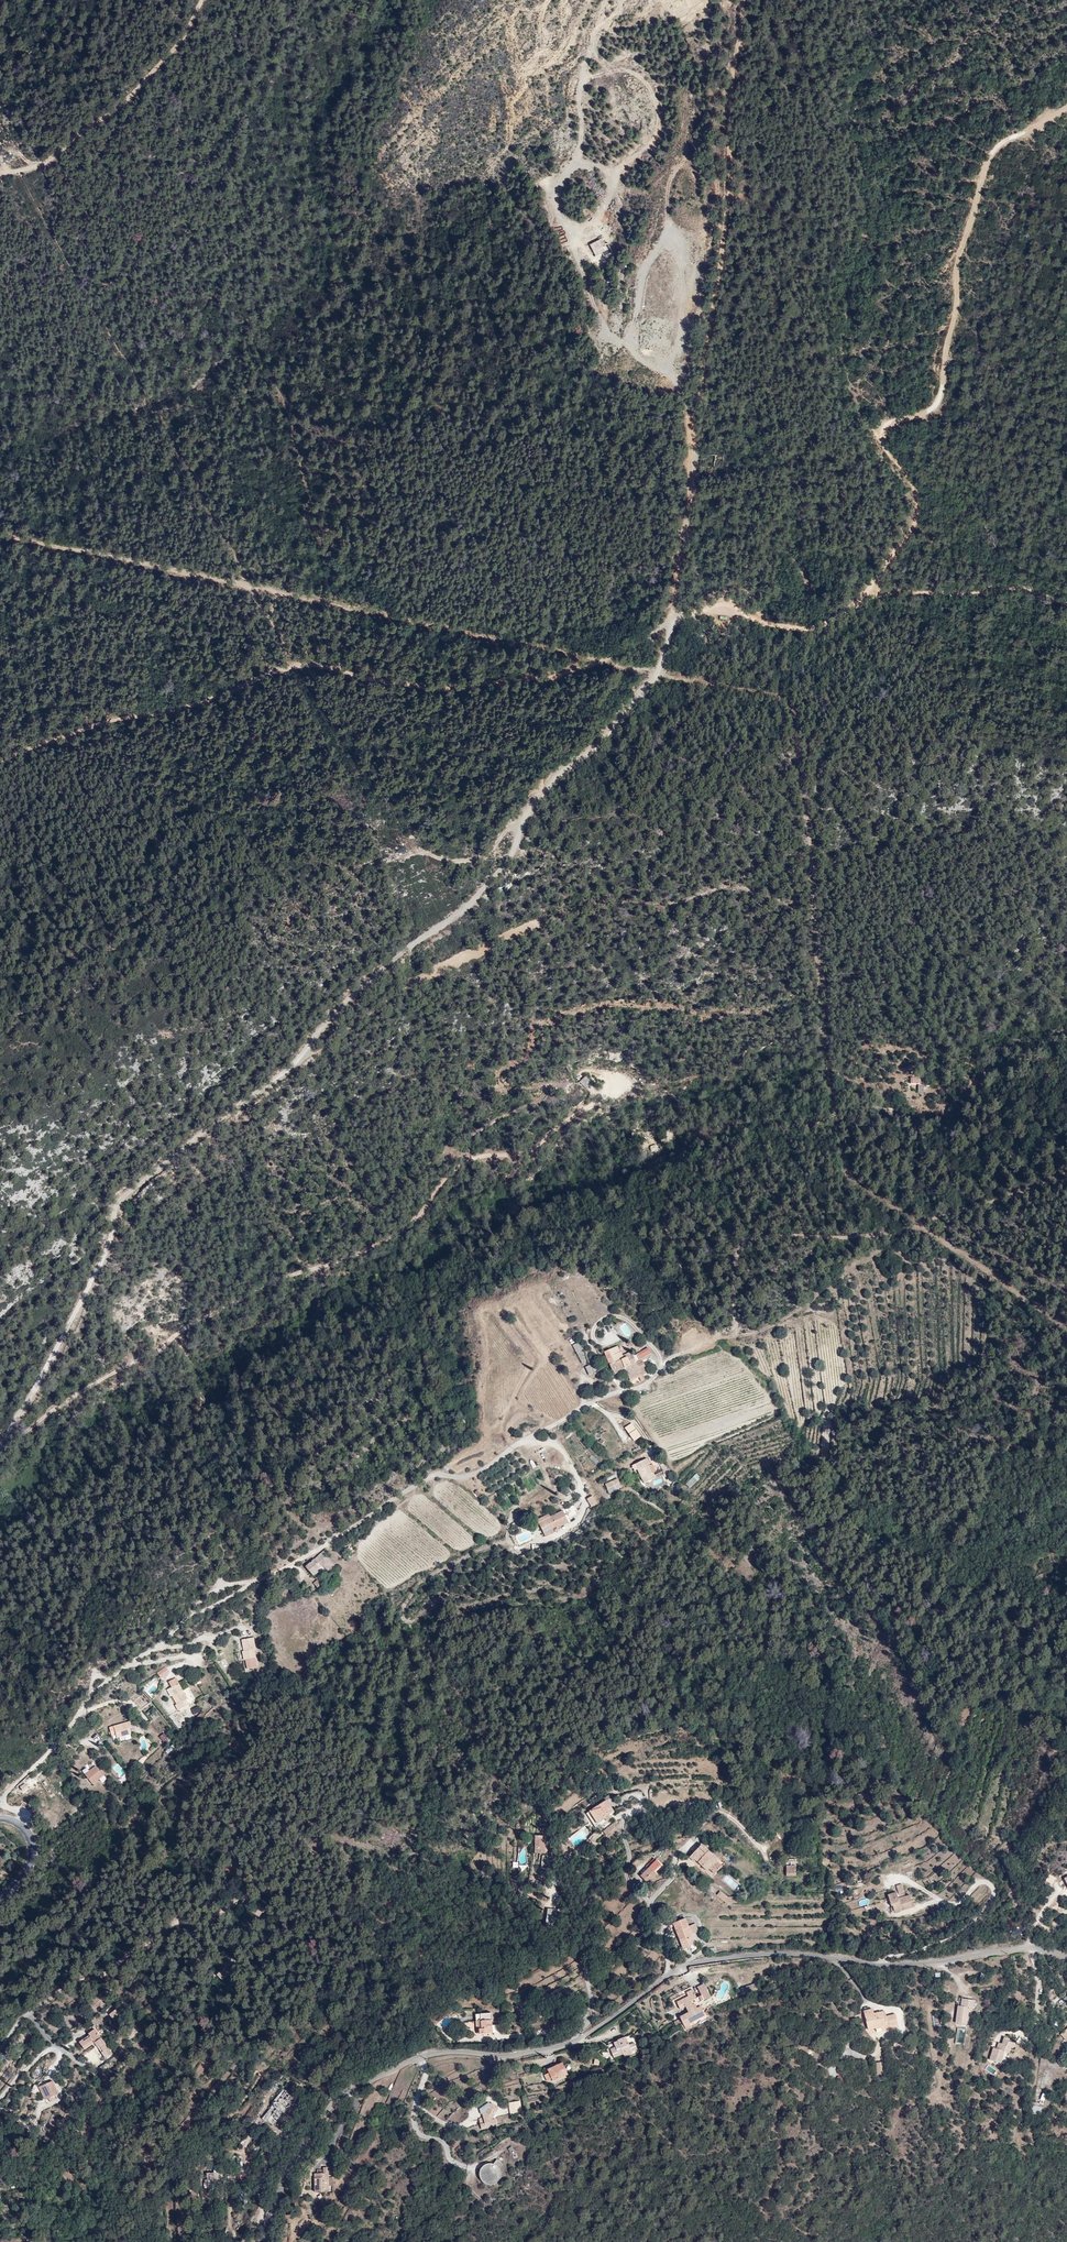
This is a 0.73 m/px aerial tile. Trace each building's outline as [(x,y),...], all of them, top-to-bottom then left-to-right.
[(586,221),(588,226),(594,223),(591,218),(586,221)] [(579,232),(585,229),(582,223),(575,226),(579,232)] [(602,239),(589,246),(595,255),(607,248),(602,239)] [(579,1082),(585,1089),(592,1084),(585,1076),(579,1082)] [(649,1146),(652,1153),(658,1150),(656,1144),(649,1146)] [(586,1354),(579,1336),(572,1339),(580,1357),(586,1354)] [(620,1350),(616,1343),(611,1345),(612,1350),(604,1354),(606,1361),(619,1356),(622,1355),(620,1350)] [(612,1350),(611,1345),(602,1347),(604,1354),(612,1350)] [(649,1353),(647,1347),(636,1352),(639,1358),(649,1353)] [(627,1348),(623,1349),(625,1354),(628,1360),(633,1358),(630,1352),(629,1352),(627,1348)] [(625,1354),(622,1355),(619,1356),(622,1362),(628,1360),(625,1354)] [(609,1371),(623,1366),(625,1373),(638,1368),(635,1362),(634,1360),(633,1358),(628,1360),(622,1362),(619,1356),(606,1361),(609,1371)] [(638,1368),(625,1373),(627,1377),(635,1375),(637,1379),(641,1378),(639,1373),(646,1370),(642,1360),(635,1362),(638,1368)] [(633,1424),(626,1428),(633,1441),(640,1437),(633,1424)] [(631,1464),(635,1471),(640,1478),(649,1473),(653,1471),(650,1464),(647,1466),(643,1458),(631,1464)] [(649,1473),(640,1478),(643,1484),(652,1479),(649,1473)] [(696,1473),(685,1484),(690,1488),(701,1477),(696,1473)] [(608,1497),(615,1494),(614,1492),(618,1490),(617,1486),(618,1485),(616,1480),(612,1482),(605,1485),(603,1486),(608,1497)] [(591,1507),(597,1503),(593,1495),(586,1498),(591,1507)] [(577,1511),(579,1510),(576,1504),(550,1515),(549,1513),(538,1518),(542,1527),(577,1511)] [(578,1513),(577,1511),(542,1527),(546,1535),(556,1530),(555,1527),(570,1520),(569,1518),(578,1513)] [(326,1552),(322,1547),(302,1564),(311,1575),(318,1569),(316,1566),(319,1563),(325,1570),(331,1565),(323,1555),(326,1552)] [(248,1643),(247,1632),(236,1633),(238,1644),(236,1644),(237,1652),(239,1652),(240,1661),(249,1659),(246,1643),(248,1643)] [(158,1671),(166,1665),(163,1661),(155,1666),(158,1671)] [(184,1690),(173,1670),(166,1674),(169,1679),(166,1681),(174,1696),(172,1697),(176,1703),(186,1698),(183,1691),(184,1690)] [(196,1707),(192,1702),(186,1706),(190,1711),(196,1707)] [(153,1707),(147,1712),(153,1720),(159,1715),(153,1707)] [(111,1734),(125,1730),(124,1725),(125,1724),(124,1718),(104,1724),(106,1732),(110,1731),(111,1734)] [(164,1732),(158,1737),(163,1743),(169,1738),(164,1732)] [(88,1781),(101,1770),(94,1762),(92,1764),(90,1763),(79,1772),(88,1781)] [(613,1812),(606,1802),(589,1813),(595,1823),(592,1826),(595,1830),(612,1820),(609,1815),(613,1812)] [(602,1833),(606,1838),(615,1832),(612,1827),(602,1833)] [(535,1837),(535,1847),(535,1853),(545,1853),(545,1837),(535,1837)] [(712,1870),(717,1863),(712,1859),(714,1856),(696,1842),(685,1855),(690,1860),(692,1858),(704,1868),(706,1866),(712,1870)] [(656,1860),(640,1876),(645,1881),(648,1878),(650,1880),(656,1874),(653,1872),(660,1865),(656,1860)] [(795,1863),(785,1863),(785,1874),(795,1874),(795,1863)] [(902,1885),(897,1886),(899,1895),(897,1896),(896,1892),(888,1894),(891,1905),(892,1905),(895,1913),(901,1912),(900,1911),(914,1906),(910,1895),(906,1896),(902,1885)] [(718,1887),(714,1893),(725,1902),(732,1902),(735,1900),(727,1894),(718,1887)] [(752,1899),(755,1891),(727,1894),(735,1900),(752,1899)] [(232,1903),(236,1907),(239,1905),(241,1902),(237,1898),(232,1903)] [(241,1906),(238,1909),(235,1912),(240,1917),(242,1915),(246,1919),(250,1915),(249,1914),(253,1910),(250,1908),(246,1912),(241,1906)] [(553,1927),(559,1910),(548,1909),(546,1926),(553,1927)] [(691,1936),(699,1935),(698,1930),(696,1930),(696,1927),(689,1927),(688,1919),(674,1921),(679,1949),(692,1947),(691,1936)] [(209,1972),(214,1978),(222,1971),(217,1964),(209,1972)] [(743,1981),(729,1986),(731,1992),(746,1987),(744,1983),(743,1981)] [(688,1985),(689,1985),(691,1991),(694,1998),(700,1996),(695,1982),(693,1983),(688,1985)] [(697,1987),(703,2000),(711,1997),(704,1983),(697,1987)] [(668,2010),(669,2013),(671,2020),(692,2013),(687,2000),(685,1993),(684,1990),(678,1992),(679,1996),(674,1997),(672,1998),(671,1994),(666,1996),(668,2002),(673,2001),(675,2007),(670,2009),(668,2010)] [(685,1993),(687,2000),(694,1998),(691,1991),(685,1993)] [(973,2001),(964,2000),(963,2009),(961,2008),(957,2008),(955,2025),(966,2026),(968,2009),(972,2010),(973,2001)] [(109,2014),(112,2019),(120,2014),(117,2009),(109,2014)] [(887,2026),(897,2023),(895,2014),(885,2017),(884,2011),(873,2013),(872,2009),(863,2011),(867,2029),(876,2028),(875,2027),(880,2026),(880,2027),(887,2025),(887,2026)] [(492,2018),(492,2011),(481,2012),(476,2013),(477,2019),(478,2032),(494,2031),(493,2023),(492,2018)] [(110,2018),(107,2013),(99,2017),(103,2022),(110,2018)] [(66,2041),(71,2050),(81,2045),(91,2062),(98,2058),(89,2041),(91,2040),(90,2037),(87,2039),(82,2031),(76,2034),(77,2035),(66,2041)] [(616,2046),(610,2048),(613,2056),(623,2053),(625,2056),(632,2054),(631,2050),(637,2048),(635,2042),(629,2044),(627,2038),(619,2040),(620,2042),(615,2043),(616,2046)] [(1015,2042),(1009,2041),(1008,2045),(1005,2044),(1003,2044),(1001,2049),(998,2049),(994,2047),(991,2060),(1002,2063),(1005,2051),(1010,2052),(1012,2047),(1014,2047),(1015,2042)] [(567,2076),(563,2064),(547,2068),(551,2081),(567,2076)] [(28,2087),(33,2095),(36,2099),(44,2093),(36,2081),(28,2087)] [(295,2089),(284,2081),(274,2093),(272,2098),(264,2108),(274,2115),(295,2089)] [(29,2098),(33,2095),(28,2087),(23,2089),(29,2098)] [(487,2111),(495,2112),(497,2106),(490,2103),(487,2111)] [(1037,2122),(1041,2106),(1039,2106),(1034,2105),(1030,2121),(1037,2122)] [(493,2118),(495,2112),(487,2111),(486,2115),(486,2119),(484,2119),(479,2120),(481,2132),(499,2128),(497,2122),(494,2122),(493,2118)] [(482,2183),(499,2183),(499,2165),(481,2165),(482,2183)] [(328,2192),(328,2186),(328,2178),(329,2168),(324,2168),(324,2170),(317,2170),(317,2173),(315,2173),(314,2192),(328,2192)]
